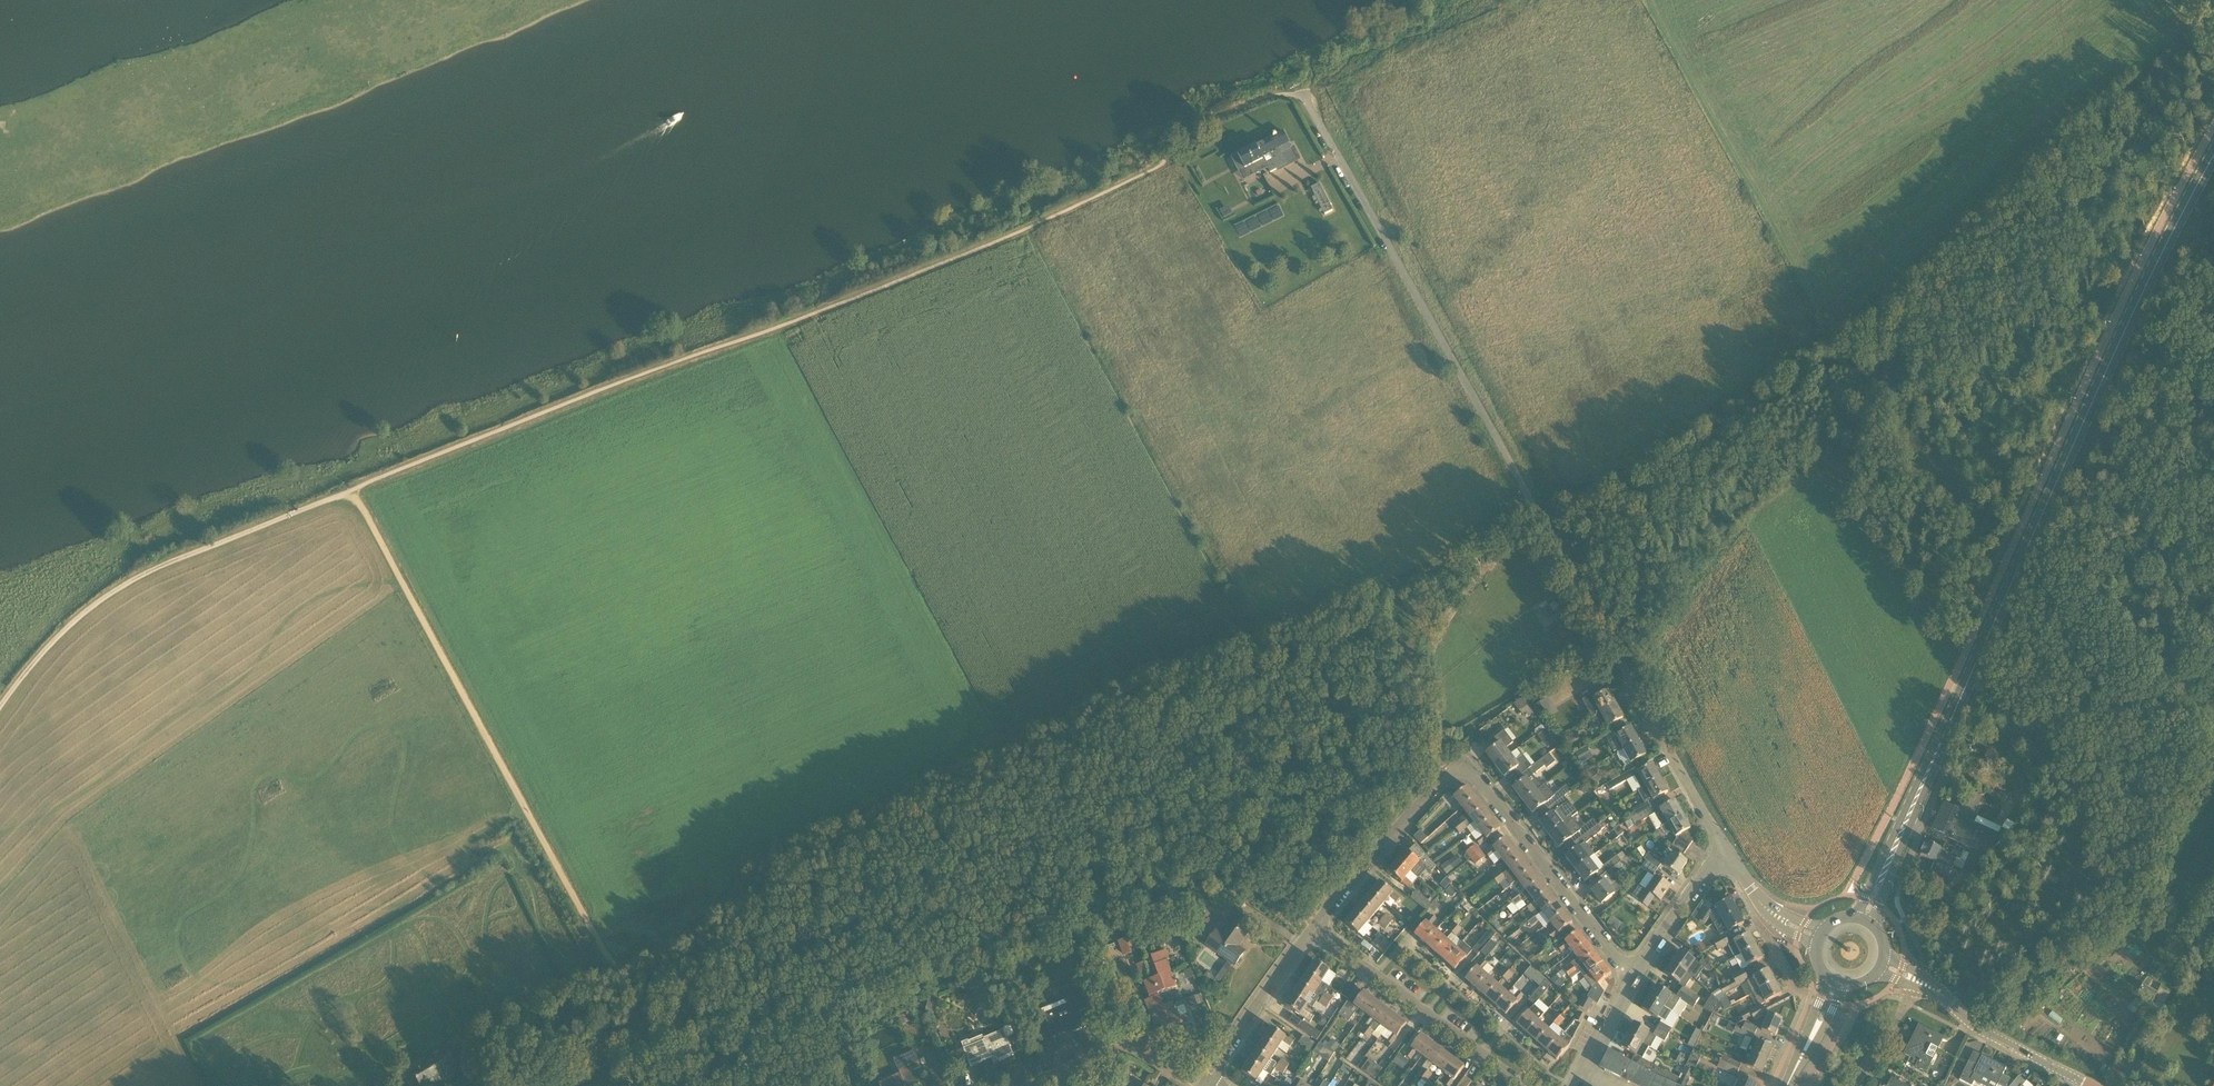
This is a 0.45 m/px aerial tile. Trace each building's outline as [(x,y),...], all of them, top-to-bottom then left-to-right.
[(1289,143),(1284,132),(1276,135),(1273,137),(1274,138),(1238,156),(1233,158),(1240,172),(1264,160),(1271,173),(1277,170),(1278,172),(1299,161),(1292,147),(1290,148),(1288,144),(1289,143)] [(1325,204),(1311,211),(1315,219),(1329,212),(1325,204)] [(1233,214),(1229,207),(1221,211),(1225,218),(1233,214)] [(1542,612),(1546,619),(1561,610),(1556,603),(1542,612)] [(1578,643),(1570,647),(1573,652),(1581,648),(1580,648),(1586,645),(1583,640),(1578,643)] [(1611,698),(1614,697),(1610,690),(1602,695),(1599,691),(1583,700),(1593,719),(1595,717),(1616,706),(1611,698)] [(1534,714),(1528,707),(1522,699),(1515,704),(1524,716),(1530,717),(1534,714)] [(1545,700),(1533,707),(1540,718),(1548,713),(1543,705),(1547,703),(1545,700)] [(1608,728),(1626,718),(1622,712),(1620,713),(1616,706),(1595,717),(1600,727),(1606,724),(1608,728)] [(1535,730),(1535,734),(1536,735),(1537,734),(1539,733),(1544,729),(1545,729),(1542,725),(1535,730)] [(1633,727),(1616,737),(1618,740),(1616,742),(1616,744),(1616,747),(1620,753),(1641,741),(1633,727)] [(1496,767),(1510,756),(1505,749),(1513,743),(1504,731),(1493,739),(1498,746),(1487,755),(1496,767)] [(1543,732),(1538,736),(1542,741),(1547,737),(1543,732)] [(1625,767),(1646,756),(1648,755),(1645,749),(1642,750),(1638,743),(1620,753),(1618,754),(1617,756),(1620,761),(1623,762),(1625,767)] [(1580,762),(1592,756),(1587,747),(1576,754),(1580,762)] [(1549,754),(1544,758),(1532,767),(1528,771),(1532,776),(1545,766),(1547,769),(1556,762),(1549,754)] [(1528,771),(1532,768),(1522,756),(1514,762),(1510,756),(1496,767),(1504,778),(1516,769),(1521,776),(1528,771)] [(1638,774),(1635,776),(1641,789),(1645,787),(1646,788),(1661,780),(1653,765),(1638,773),(1638,774)] [(1600,785),(1592,772),(1591,771),(1584,775),(1593,789),(1600,785)] [(1632,778),(1629,772),(1606,785),(1610,791),(1632,778)] [(1541,788),(1535,781),(1530,785),(1526,779),(1513,789),(1523,802),(1541,788)] [(1634,812),(1637,816),(1652,808),(1649,803),(1655,799),(1655,800),(1668,793),(1661,780),(1646,788),(1642,790),(1638,792),(1645,804),(1634,810),(1634,812)] [(1584,794),(1589,787),(1583,783),(1578,791),(1584,794)] [(1541,788),(1523,802),(1533,814),(1551,800),(1555,805),(1565,797),(1571,793),(1567,787),(1560,791),(1554,796),(1555,797),(1554,797),(1545,785),(1542,788),(1541,788)] [(1477,799),(1467,787),(1454,797),(1463,809),(1477,799)] [(1569,802),(1565,797),(1555,805),(1559,810),(1569,802)] [(1463,809),(1467,814),(1471,820),(1485,809),(1477,799),(1463,809)] [(1660,810),(1655,813),(1655,814),(1662,827),(1668,824),(1683,816),(1675,802),(1660,810)] [(1945,804),(1933,829),(1956,840),(1989,856),(2004,838),(1965,821),(1968,815),(1958,810),(1945,804)] [(1557,811),(1556,810),(1539,823),(1549,836),(1563,826),(1562,826),(1566,823),(1571,819),(1562,807),(1559,810),(1557,811)] [(1649,818),(1655,814),(1655,813),(1652,808),(1637,816),(1633,818),(1632,818),(1632,819),(1635,825),(1649,818)] [(1485,809),(1471,820),(1474,824),(1479,830),(1492,819),(1485,809)] [(1683,816),(1668,824),(1677,840),(1672,846),(1684,854),(1693,841),(1688,831),(1690,829),(1687,823),(1688,822),(1689,820),(1687,816),(1685,815),(1683,816)] [(1480,846),(1500,830),(1492,819),(1479,830),(1471,835),(1480,846)] [(1563,826),(1549,836),(1559,848),(1564,844),(1577,834),(1581,838),(1591,830),(1597,826),(1593,820),(1580,830),(1581,831),(1580,831),(1571,819),(1566,823),(1562,826),(1563,826)] [(2009,832),(2014,823),(2008,819),(2003,828),(2009,832)] [(1456,829),(1463,824),(1460,820),(1453,825),(1456,829)] [(1460,834),(1467,828),(1463,824),(1456,829),(1460,834)] [(1591,830),(1581,838),(1581,839),(1584,843),(1585,844),(1586,844),(1595,836),(1601,832),(1602,831),(1598,826),(1597,826),(1591,830)] [(1421,844),(1428,838),(1425,835),(1420,831),(1414,837),(1421,844)] [(1657,831),(1648,835),(1655,840),(1659,836),(1657,831)] [(1501,859),(1515,849),(1507,838),(1486,854),(1490,859),(1497,853),(1501,859)] [(1956,861),(1940,854),(1942,850),(1926,843),(1920,856),(1952,870),(1956,861)] [(1481,852),(1476,845),(1466,853),(1468,855),(1471,859),(1481,852)] [(1571,853),(1566,857),(1569,862),(1575,870),(1589,860),(1594,856),(1587,847),(1582,851),(1579,847),(1575,850),(1571,853)] [(1510,870),(1523,860),(1515,849),(1501,859),(1510,870)] [(1407,851),(1398,861),(1411,873),(1418,878),(1427,868),(1431,871),(1431,872),(1436,866),(1425,855),(1419,862),(1407,851)] [(1475,865),(1485,858),(1481,852),(1471,859),(1475,865)] [(1678,876),(1687,863),(1674,853),(1664,867),(1678,876)] [(1658,869),(1662,863),(1649,854),(1645,860),(1646,861),(1658,869)] [(1978,857),(1970,854),(1963,868),(1971,871),(1974,864),(1979,865),(1984,860),(1978,857)] [(1614,859),(1613,860),(1617,866),(1621,862),(1617,856),(1614,859)] [(1518,881),(1532,871),(1523,860),(1510,870),(1518,881)] [(1585,882),(1598,872),(1589,860),(1575,870),(1585,882)] [(1606,874),(1617,866),(1613,860),(1606,865),(1602,868),(1606,874)] [(1397,862),(1389,872),(1401,883),(1402,883),(1408,889),(1412,884),(1406,879),(1411,873),(1398,861),(1397,862)] [(1652,876),(1658,869),(1646,861),(1641,869),(1652,876)] [(1446,875),(1454,869),(1449,862),(1441,868),(1446,875)] [(1625,868),(1621,862),(1617,866),(1606,874),(1600,879),(1603,883),(1592,891),(1602,904),(1615,894),(1610,888),(1617,882),(1612,876),(1614,875),(1615,876),(1625,868)] [(1495,881),(1503,875),(1500,871),(1492,876),(1495,881)] [(1526,892),(1540,881),(1532,871),(1518,881),(1526,891),(1526,892)] [(1498,885),(1506,880),(1503,875),(1495,881),(1498,885)] [(1648,907),(1655,897),(1661,901),(1670,887),(1655,877),(1645,890),(1639,886),(1632,896),(1639,902),(1648,907)] [(1446,878),(1440,885),(1445,889),(1451,882),(1446,878)] [(1534,902),(1548,892),(1540,881),(1526,892),(1519,897),(1512,903),(1519,912),(1526,906),(1524,902),(1530,897),(1531,898),(1534,902)] [(1385,903),(1390,897),(1396,903),(1400,899),(1393,893),(1380,882),(1371,892),(1385,903)] [(1236,884),(1233,887),(1240,893),(1243,889),(1236,884)] [(1452,898),(1458,893),(1452,886),(1446,891),(1452,898)] [(1432,904),(1435,901),(1431,898),(1428,901),(1416,891),(1411,897),(1427,910),(1432,904)] [(1376,913),(1385,903),(1371,892),(1363,902),(1376,913)] [(1519,897),(1516,892),(1508,898),(1512,903),(1519,897)] [(1543,913),(1556,902),(1548,892),(1534,902),(1539,908),(1532,913),(1524,919),(1528,924),(1536,918),(1535,917),(1542,912),(1543,913)] [(1713,913),(1710,917),(1714,925),(1722,921),(1738,913),(1737,911),(1731,900),(1715,908),(1716,908),(1713,913)] [(1367,924),(1375,914),(1376,913),(1363,902),(1354,913),(1367,924)] [(1535,917),(1536,918),(1528,924),(1531,928),(1539,922),(1543,928),(1550,923),(1551,923),(1564,913),(1562,910),(1561,908),(1559,906),(1557,904),(1556,902),(1543,913),(1542,912),(1535,917)] [(1713,913),(1704,908),(1697,919),(1705,924),(1713,913)] [(1238,947),(1243,940),(1253,926),(1236,913),(1220,935),(1216,931),(1206,945),(1235,966),(1245,952),(1238,947)] [(1358,934),(1367,924),(1354,913),(1345,923),(1358,934)] [(1572,923),(1564,913),(1551,923),(1555,929),(1548,935),(1551,940),(1572,923)] [(1720,936),(1713,940),(1716,946),(1728,940),(1725,934),(1728,932),(1744,924),(1742,921),(1738,913),(1722,921),(1714,925),(1720,936)] [(1390,925),(1393,921),(1387,915),(1383,919),(1390,925)] [(1431,926),(1436,919),(1432,915),(1415,935),(1425,944),(1436,931),(1431,926)] [(1390,925),(1383,919),(1379,923),(1386,929),(1390,925)] [(1452,934),(1459,926),(1458,925),(1461,922),(1458,919),(1455,923),(1454,922),(1448,930),(1452,934)] [(1457,938),(1463,930),(1459,926),(1452,934),(1457,938)] [(1481,953),(1494,937),(1497,934),(1491,929),(1472,951),(1473,951),(1478,956),(1481,953)] [(1447,940),(1436,931),(1425,944),(1435,953),(1447,940)] [(1587,942),(1579,932),(1558,948),(1561,952),(1568,946),(1573,953),(1587,942)] [(1385,954),(1392,945),(1378,933),(1375,937),(1377,938),(1372,944),(1385,954)] [(1735,959),(1757,948),(1750,935),(1729,946),(1735,959)] [(1139,948),(1135,936),(1118,943),(1123,957),(1132,953),(1131,951),(1139,948)] [(1495,944),(1498,940),(1494,937),(1481,953),(1487,958),(1497,946),(1495,944)] [(1457,949),(1448,941),(1447,940),(1435,953),(1445,962),(1457,949)] [(1716,946),(1713,940),(1708,943),(1710,949),(1716,946)] [(1718,951),(1730,945),(1728,940),(1716,946),(1717,949),(1718,951)] [(1463,942),(1457,949),(1445,962),(1455,971),(1473,951),(1472,951),(1463,942)] [(1578,959),(1564,970),(1567,974),(1581,963),(1595,953),(1593,950),(1592,949),(1591,948),(1591,947),(1590,946),(1589,945),(1588,944),(1587,942),(1573,953),(1578,959)] [(1706,950),(1703,945),(1698,948),(1701,953),(1706,950)] [(1757,948),(1735,959),(1741,970),(1763,959),(1757,948)] [(1170,1028),(1181,1024),(1176,1011),(1177,1010),(1176,1009),(1175,1009),(1174,1006),(1179,1004),(1177,998),(1162,1004),(1158,995),(1177,987),(1168,962),(1171,961),(1167,951),(1152,956),(1156,968),(1152,970),(1155,978),(1143,982),(1150,1000),(1145,1001),(1154,1026),(1168,1021),(1170,1028)] [(1681,951),(1673,963),(1688,973),(1692,977),(1696,979),(1704,968),(1699,965),(1697,963),(1696,962),(1696,961),(1695,961),(1681,951)] [(1581,963),(1567,974),(1569,977),(1576,972),(1579,974),(1585,969),(1589,974),(1603,964),(1602,962),(1600,959),(1598,957),(1596,955),(1595,953),(1581,963)] [(1091,959),(1081,963),(1085,971),(1094,967),(1091,959)] [(1147,969),(1150,968),(1146,959),(1144,960),(1145,963),(1136,966),(1139,973),(1147,970),(1147,969)] [(1483,960),(1466,980),(1476,989),(1487,976),(1493,970),(1493,969),(1488,964),(1483,960)] [(1709,972),(1713,967),(1703,960),(1699,965),(1704,968),(1709,972)] [(1322,982),(1329,971),(1315,962),(1308,973),(1322,982)] [(1669,968),(1665,974),(1680,984),(1679,985),(1683,988),(1684,989),(1684,988),(1692,977),(1688,973),(1673,963),(1669,968)] [(1587,976),(1584,978),(1592,987),(1593,989),(1597,984),(1598,985),(1598,984),(1602,988),(1598,994),(1593,991),(1588,999),(1593,1002),(1596,1004),(1598,1005),(1598,1004),(1599,1002),(1601,999),(1602,997),(1602,996),(1603,995),(1604,993),(1605,993),(1606,990),(1607,988),(1608,986),(1607,984),(1605,982),(1604,980),(1605,979),(1608,977),(1611,975),(1611,974),(1610,973),(1608,970),(1607,968),(1606,967),(1605,966),(1603,964),(1589,974),(1587,976)] [(1503,978),(1509,972),(1505,968),(1499,975),(1503,978)] [(1533,981),(1540,987),(1543,984),(1546,981),(1531,968),(1524,975),(1532,982),(1533,981)] [(1192,969),(1183,972),(1186,980),(1195,977),(1192,969)] [(1507,982),(1513,975),(1516,972),(1512,969),(1509,972),(1503,978),(1507,982)] [(1727,985),(1721,989),(1723,994),(1724,995),(1740,986),(1747,983),(1753,994),(1753,995),(1760,991),(1775,983),(1769,970),(1753,979),(1749,981),(1749,980),(1746,976),(1734,982),(1734,981),(1727,985)] [(1743,970),(1732,976),(1734,982),(1746,976),(1743,970)] [(1204,971),(1202,974),(1203,977),(1207,979),(1210,979),(1214,982),(1216,979),(1212,976),(1211,973),(1207,971),(1204,971)] [(1315,993),(1322,982),(1308,973),(1301,984),(1315,993)] [(1497,985),(1487,976),(1476,989),(1486,998),(1497,985)] [(1560,980),(1556,976),(1550,980),(1554,984),(1560,980)] [(1537,1003),(1551,986),(1546,981),(1543,984),(1540,987),(1532,996),(1531,998),(1537,1003)] [(1782,994),(1775,983),(1760,991),(1766,1003),(1782,994)] [(1308,1004),(1314,993),(1315,993),(1301,984),(1294,995),(1308,1004)] [(1348,985),(1342,992),(1350,998),(1356,990),(1348,985)] [(1507,993),(1497,985),(1486,998),(1496,1006),(1507,993)] [(2155,998),(2157,993),(2159,995),(2154,1004),(2153,1007),(2161,1011),(2170,992),(2166,990),(2166,991),(2160,987),(2157,993),(2142,985),(2139,991),(2155,998)] [(1696,1003),(1680,993),(1677,997),(1673,994),(1672,996),(1657,986),(1650,998),(1672,1012),(1672,1013),(1681,1000),(1693,1007),(1696,1003)] [(1683,988),(1680,993),(1696,1003),(1699,998),(1695,995),(1684,988),(1684,989),(1683,988)] [(1721,989),(1711,995),(1720,1002),(1722,999),(1725,997),(1724,995),(1723,994),(1721,989)] [(1349,1000),(1339,1015),(1349,1022),(1353,1016),(1358,1009),(1360,1010),(1365,1013),(1375,1000),(1367,995),(1364,992),(1355,1004),(1349,1001),(1349,1000)] [(1513,999),(1507,993),(1496,1006),(1506,1016),(1524,995),(1519,992),(1513,999)] [(1330,1004),(1333,999),(1324,994),(1321,998),(1330,1004)] [(1311,1016),(1303,1011),(1308,1004),(1294,995),(1286,1007),(1300,1016),(1308,1021),(1311,1016)] [(1067,1005),(1044,1014),(1046,1017),(1054,1038),(1066,1033),(1065,1031),(1072,1028),(1073,1030),(1074,1032),(1086,1027),(1080,1013),(1080,1012),(1090,1008),(1088,1002),(1085,996),(1066,1004),(1067,1005)] [(1198,996),(1188,999),(1191,1007),(1201,1004),(1198,996)] [(1593,1002),(1588,999),(1585,997),(1583,1001),(1581,1004),(1580,1007),(1587,1012),(1593,1002)] [(1327,1008),(1330,1004),(1321,998),(1319,1003),(1327,1008)] [(1646,1004),(1642,1009),(1650,1014),(1657,1019),(1658,1018),(1660,1019),(1661,1020),(1665,1023),(1672,1012),(1650,998),(1646,1004)] [(1375,1021),(1385,1008),(1375,1000),(1365,1013),(1375,1021)] [(925,1017),(934,1014),(929,1001),(920,1005),(925,1017)] [(1741,1016),(1744,1021),(1759,1013),(1764,1011),(1762,1005),(1759,1006),(1750,1011),(1741,1016)] [(1534,1006),(1517,1025),(1527,1034),(1538,1021),(1544,1015),(1543,1014),(1534,1006)] [(1369,1040),(1374,1033),(1375,1033),(1381,1026),(1385,1029),(1395,1016),(1385,1008),(1375,1021),(1370,1028),(1365,1036),(1369,1040)] [(1017,1009),(1010,1012),(1013,1021),(1021,1018),(1017,1009)] [(1554,1023),(1560,1017),(1556,1013),(1550,1020),(1554,1023)] [(1581,1023),(1585,1015),(1581,1013),(1576,1021),(1581,1023)] [(907,1014),(899,1017),(902,1024),(910,1021),(907,1014)] [(1782,1020),(1769,1014),(1762,1031),(1775,1037),(1782,1020)] [(1392,1045),(1407,1024),(1395,1016),(1385,1029),(1393,1034),(1387,1042),(1392,1045)] [(1564,1020),(1560,1017),(1554,1023),(1558,1027),(1564,1020)] [(1548,1030),(1538,1021),(1527,1034),(1537,1043),(1548,1030)] [(1726,1029),(1733,1033),(1737,1025),(1729,1021),(1726,1029)] [(1322,1034),(1304,1022),(1299,1029),(1317,1041),(1322,1034)] [(1548,1030),(1537,1043),(1547,1052),(1558,1039),(1563,1032),(1558,1027),(1554,1023),(1548,1030)] [(1634,1023),(1628,1035),(1649,1048),(1649,1047),(1651,1048),(1656,1038),(1649,1033),(1650,1032),(1634,1023)] [(1661,1023),(1658,1028),(1670,1035),(1671,1032),(1673,1030),(1661,1023)] [(1756,1034),(1758,1029),(1746,1023),(1744,1029),(1756,1034)] [(1365,1036),(1370,1028),(1366,1025),(1360,1033),(1361,1034),(1364,1036),(1365,1036)] [(971,1067),(991,1058),(997,1056),(1000,1061),(1014,1055),(1007,1039),(1015,1036),(1011,1026),(1003,1029),(1003,1030),(984,1038),(983,1038),(984,1040),(971,1046),(970,1042),(968,1042),(962,1044),(964,1049),(963,1049),(971,1067)] [(1756,1034),(1744,1029),(1736,1026),(1734,1031),(1754,1039),(1756,1034)] [(1912,1040),(1905,1055),(1913,1059),(1919,1062),(1916,1068),(1926,1073),(1933,1059),(1927,1055),(1932,1045),(1938,1048),(1943,1038),(1930,1032),(1919,1026),(1915,1034),(1917,1035),(1914,1041),(1912,1040)] [(1265,1038),(1264,1039),(1279,1048),(1283,1042),(1290,1047),(1293,1042),(1294,1042),(1286,1037),(1272,1028),(1265,1038)] [(1667,1040),(1670,1035),(1658,1028),(1655,1033),(1667,1040)] [(1702,1033),(1699,1031),(1696,1030),(1688,1046),(1694,1049),(1702,1033)] [(1563,1032),(1558,1039),(1547,1052),(1557,1061),(1569,1048),(1568,1048),(1572,1040),(1563,1032)] [(1422,1057),(1432,1043),(1421,1035),(1406,1056),(1410,1059),(1416,1052),(1422,1057)] [(1628,1035),(1621,1047),(1632,1054),(1636,1056),(1642,1059),(1649,1048),(1628,1035)] [(1311,1050),(1314,1044),(1303,1037),(1299,1043),(1311,1050)] [(1271,1059),(1279,1048),(1264,1039),(1257,1050),(1271,1059)] [(1773,1049),(1757,1041),(1752,1039),(1746,1052),(1768,1061),(1773,1049)] [(1329,1044),(1325,1042),(1323,1044),(1335,1053),(1340,1046),(1332,1040),(1329,1044)] [(1314,1051),(1319,1055),(1325,1046),(1320,1043),(1314,1051)] [(1433,1065),(1443,1051),(1432,1043),(1422,1057),(1428,1061),(1417,1075),(1422,1079),(1427,1072),(1433,1065)] [(461,1073),(471,1066),(458,1045),(411,1073),(419,1085),(420,1085),(433,1078),(438,1085),(439,1085),(461,1073)] [(478,1048),(471,1052),(475,1059),(482,1055),(478,1048)] [(1271,1059),(1257,1050),(1250,1061),(1264,1070),(1269,1074),(1271,1075),(1275,1069),(1278,1065),(1279,1064),(1271,1059)] [(922,1068),(914,1051),(894,1060),(901,1076),(881,1085),(882,1085),(916,1085),(920,1084),(914,1071),(922,1068)] [(1444,1073),(1454,1059),(1443,1051),(1433,1065),(1444,1073)] [(1762,1074),(1768,1061),(1746,1052),(1741,1064),(1742,1065),(1762,1074)] [(1633,1063),(1620,1056),(1614,1053),(1605,1071),(1620,1078),(1635,1085),(1676,1085),(1662,1079),(1657,1077),(1638,1066),(1633,1063)] [(1681,1053),(1676,1062),(1683,1066),(1688,1057),(1681,1053)] [(1403,1070),(1410,1062),(1400,1054),(1393,1062),(1403,1070)] [(1742,1065),(1741,1064),(1718,1055),(1716,1060),(1720,1062),(1740,1071),(1742,1065)] [(1959,1081),(1969,1085),(1972,1085),(1974,1083),(1981,1085),(1997,1085),(1998,1085),(1999,1085),(2007,1085),(2010,1080),(2003,1076),(2004,1073),(2006,1068),(2002,1066),(1995,1063),(1994,1064),(1989,1062),(1990,1060),(1982,1056),(1977,1066),(1969,1061),(1959,1081)] [(1464,1068),(1454,1059),(1444,1073),(1450,1078),(1445,1085),(1446,1085),(1451,1085),(1464,1068)] [(1642,1059),(1638,1066),(1657,1077),(1662,1079),(1666,1073),(1642,1059)] [(1286,1071),(1290,1065),(1281,1060),(1279,1064),(1278,1065),(1286,1071)] [(1375,1080),(1382,1069),(1369,1060),(1362,1070),(1375,1080)] [(1246,1067),(1242,1073),(1256,1082),(1261,1085),(1268,1075),(1269,1074),(1264,1070),(1250,1061),(1246,1067)] [(1737,1076),(1740,1071),(1720,1062),(1718,1067),(1737,1076)] [(1343,1064),(1340,1070),(1348,1074),(1351,1069),(1343,1064)] [(1278,1065),(1275,1069),(1284,1074),(1286,1071),(1278,1065)] [(1427,1083),(1432,1075),(1427,1072),(1422,1079),(1427,1083)] [(1679,1084),(1683,1085),(1686,1085),(1688,1085),(1690,1081),(1689,1080),(1690,1078),(1684,1075),(1679,1084)] [(1471,1083),(1464,1077),(1458,1085),(1469,1085),(1471,1083)] [(1757,1085),(1741,1078),(1739,1081),(1730,1077),(1726,1085),(1757,1085)] [(2011,1085),(2023,1085),(2026,1083),(2019,1077),(2011,1085)]
